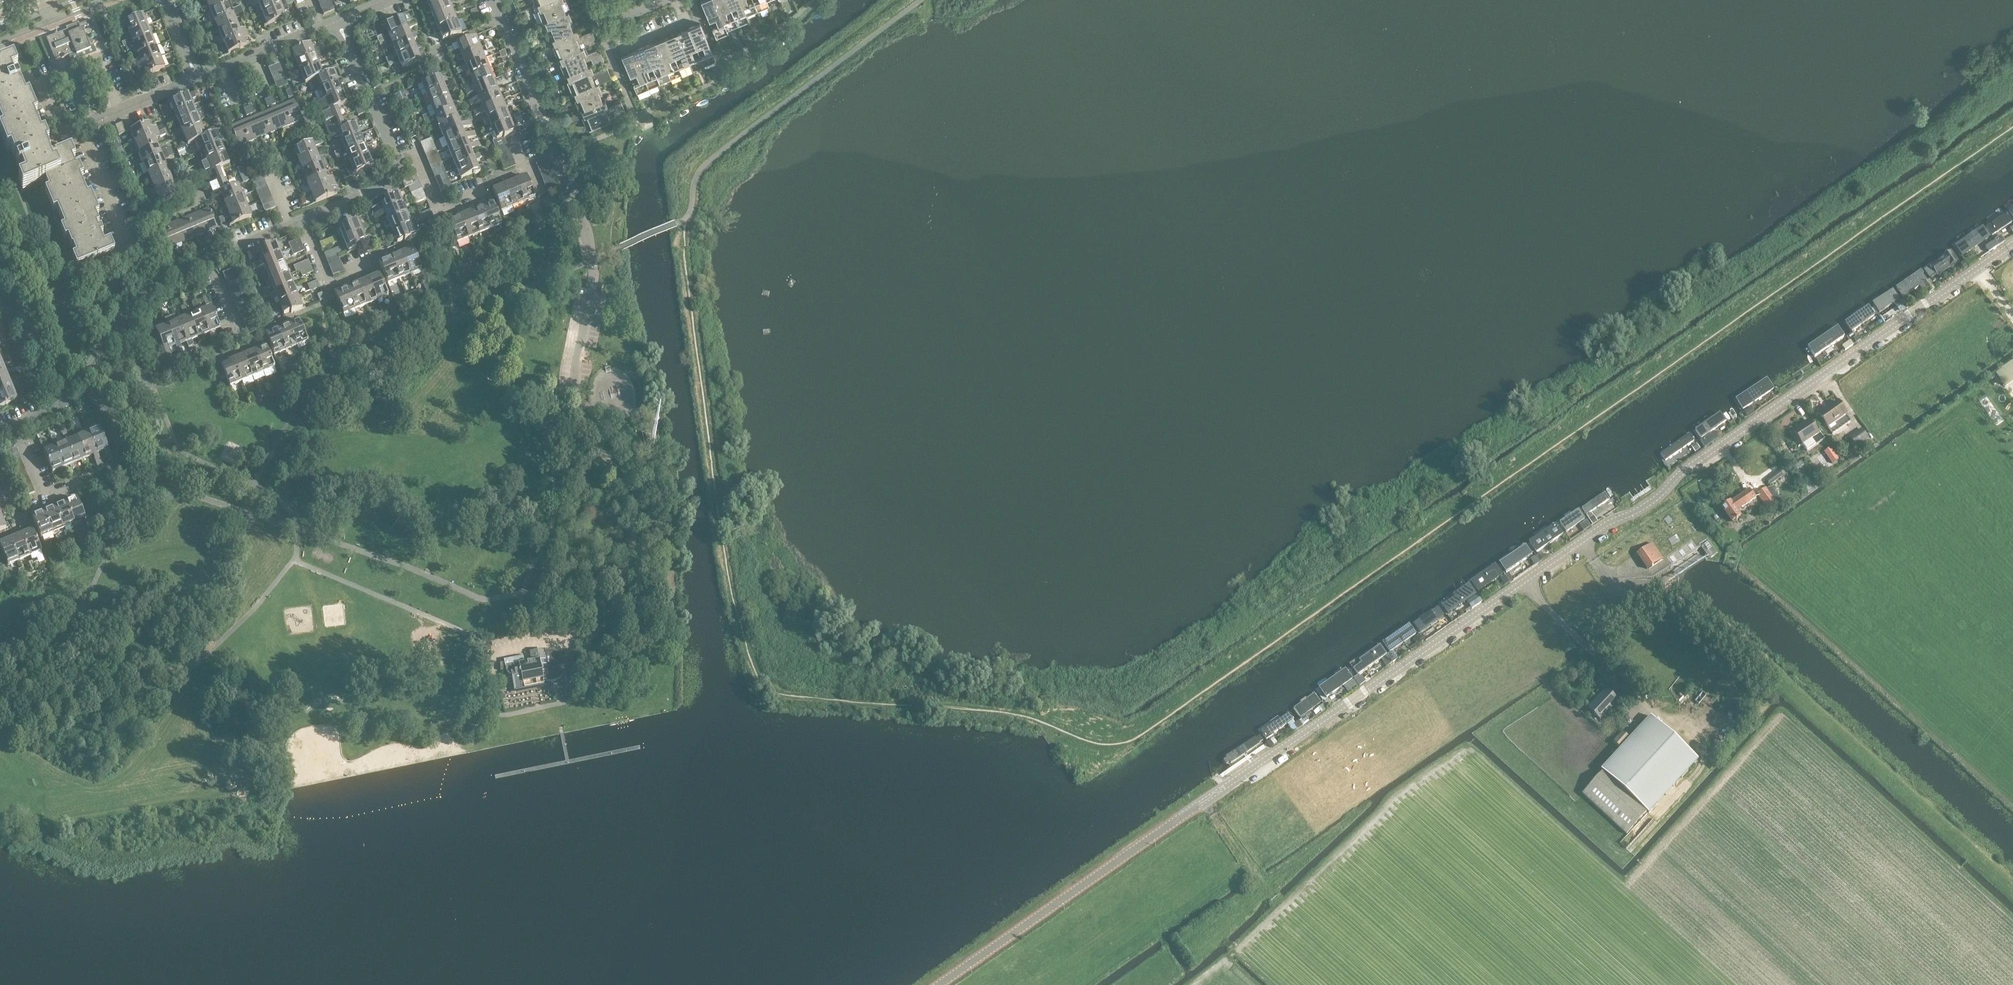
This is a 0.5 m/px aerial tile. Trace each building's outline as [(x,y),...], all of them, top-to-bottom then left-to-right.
[(206,1),(211,12),(229,4),(227,0),(209,0),(206,1)] [(259,4),(263,15),(287,5),(285,0),(279,2),(278,0),(268,0),(259,4)] [(330,0),(319,5),(322,10),(333,5),(330,0)] [(422,4),(427,2),(429,8),(448,1),(447,0),(420,0),(422,4)] [(532,5),(535,10),(536,10),(539,8),(544,21),(565,12),(560,0),(544,0),(537,3),(534,4),(532,5)] [(727,29),(726,29),(714,0),(700,0),(716,37),(728,32),(727,31),(727,29)] [(726,29),(727,29),(737,25),(727,0),(714,0),(726,29)] [(747,14),(745,15),(740,0),(727,0),(737,25),(749,20),(747,14)] [(745,15),(747,14),(757,10),(753,0),(752,0),(747,2),(746,0),(740,0),(745,15)] [(767,0),(766,1),(766,0),(753,0),(757,10),(769,5),(767,0)] [(429,8),(424,10),(426,15),(431,13),(433,18),(434,19),(452,11),(448,1),(429,8)] [(229,4),(211,12),(215,23),(243,11),(241,6),(231,10),(229,4)] [(287,5),(263,15),(268,26),(286,18),(283,12),(289,10),(287,5)] [(333,5),(322,10),(324,15),(335,10),(333,5)] [(539,23),(537,24),(541,33),(543,33),(548,30),(552,38),(573,30),(573,29),(567,16),(570,15),(568,10),(565,12),(544,21),(539,23)] [(243,11),(215,23),(220,33),(238,26),(235,20),(244,16),(243,11)] [(434,19),(433,18),(429,21),(430,25),(435,23),(438,29),(456,22),(452,11),(434,19)] [(119,25),(121,30),(126,27),(129,34),(147,26),(142,15),(119,25)] [(396,20),(384,25),(389,37),(408,30),(417,26),(415,20),(410,22),(408,17),(396,22),(396,20)] [(196,18),(191,21),(188,22),(192,32),(195,31),(201,28),(196,18)] [(100,43),(91,21),(79,25),(78,26),(78,25),(68,29),(68,30),(67,31),(59,34),(58,34),(55,35),(46,39),(55,60),(55,61),(66,57),(69,56),(72,63),(96,53),(93,46),(100,43)] [(438,29),(433,31),(435,36),(440,34),(442,40),(449,37),(450,39),(461,34),(456,22),(438,29)] [(704,64),(715,59),(700,23),(700,22),(694,25),(688,27),(704,64)] [(131,39),(120,44),(122,49),(124,48),(128,46),(152,37),(147,26),(129,34),(131,39)] [(238,26),(220,33),(224,44),(247,34),(245,29),(240,31),(238,26)] [(688,27),(677,32),(692,69),(704,64),(688,27)] [(573,30),(552,38),(559,56),(583,47),(586,46),(596,41),(591,30),(578,35),(575,28),(573,29),(573,30)] [(408,30),(389,37),(394,48),(412,40),(417,38),(415,34),(410,36),(408,30)] [(677,32),(666,36),(682,73),(692,69),(677,32)] [(247,34),(224,44),(228,54),(246,47),(244,41),(249,39),(247,34)] [(666,36),(655,41),(671,78),(682,73),(666,36)] [(152,37),(128,46),(124,48),(126,52),(135,48),(138,55),(156,47),(152,37)] [(456,44),(452,46),(454,52),(459,50),(461,55),(462,55),(462,56),(480,48),(475,37),(463,43),(462,42),(456,44)] [(412,40),(394,48),(398,58),(416,51),(421,49),(419,44),(414,46),(412,40)] [(655,41),(644,46),(659,83),(671,78),(655,41)] [(292,52),(297,63),(320,53),(318,48),(313,50),(310,44),(292,52)] [(644,46),(633,50),(648,87),(659,83),(644,46)] [(134,62),(137,67),(160,58),(156,47),(138,55),(140,60),(134,62)] [(583,47),(559,56),(567,74),(588,66),(588,65),(585,60),(591,58),(593,64),(604,59),(599,48),(588,52),(586,47),(584,48),(583,47)] [(462,55),(461,55),(456,58),(458,62),(463,60),(466,66),(484,59),(480,48),(462,56),(462,55)] [(633,50),(621,55),(637,92),(648,87),(633,50)] [(416,51),(398,58),(402,69),(415,64),(416,65),(426,61),(424,55),(419,57),(416,51)] [(320,53),(297,63),(301,73),(319,66),(317,60),(322,58),(320,53)] [(160,58),(137,67),(139,72),(144,70),(146,76),(165,68),(160,58)] [(461,68),(456,70),(458,75),(463,73),(468,71),(470,76),(470,77),(489,69),(484,59),(466,66),(461,68)] [(0,67),(0,125),(14,159),(19,170),(21,169),(25,178),(22,179),(26,189),(45,181),(72,248),(80,266),(111,254),(106,243),(104,245),(100,236),(103,235),(67,149),(49,157),(45,148),(21,91),(19,92),(17,88),(20,87),(17,81),(15,83),(11,74),(14,73),(10,63),(0,67)] [(279,64),(268,68),(271,74),(282,69),(279,64)] [(588,66),(567,74),(574,92),(595,84),(595,83),(598,82),(611,77),(606,65),(593,71),(590,64),(588,65),(588,66)] [(319,66),(301,73),(305,84),(312,81),(329,74),(327,69),(322,71),(319,66)] [(312,81),(316,91),(338,82),(332,67),(327,69),(329,74),(312,81)] [(282,69),(271,74),(273,79),(284,75),(282,69)] [(470,77),(461,81),(463,85),(472,81),(475,87),(475,88),(493,80),(489,69),(470,77)] [(284,75),(273,79),(275,84),(286,80),(284,75)] [(433,78),(422,83),(421,83),(426,95),(444,88),(449,86),(448,81),(443,83),(440,77),(433,80),(433,78)] [(286,80),(275,84),(277,90),(288,85),(286,80)] [(475,88),(475,87),(465,91),(467,96),(476,92),(479,98),(497,91),(493,80),(475,88)] [(338,82),(316,91),(321,102),(321,103),(331,98),(333,102),(337,100),(336,96),(342,94),(343,95),(343,94),(343,93),(338,82)] [(595,84),(574,92),(581,110),(602,101),(602,100),(597,87),(599,86),(598,82),(595,83),(595,84)] [(444,88),(426,95),(430,106),(449,98),(454,96),(452,92),(447,94),(444,88)] [(479,98),(470,102),(471,106),(481,102),(483,108),(483,109),(502,101),(497,91),(479,98)] [(194,92),(170,102),(175,113),(193,105),(190,100),(196,97),(194,92)] [(449,98),(430,106),(435,116),(453,109),(458,107),(456,102),(451,104),(449,98)] [(602,101),(581,110),(589,127),(584,129),(584,130),(613,118),(612,117),(610,118),(608,113),(613,111),(615,117),(626,113),(621,101),(605,107),(604,105),(607,104),(605,99),(602,100),(602,101)] [(294,100),(284,105),(292,124),(302,120),(294,100)] [(483,108),(474,112),(476,117),(485,113),(488,119),(506,112),(502,101),(483,109),(483,108)] [(193,105),(175,113),(179,124),(202,114),(201,109),(195,111),(193,105)] [(284,105),(273,109),(281,129),(292,124),(284,105)] [(320,113),(320,115),(325,125),(341,118),(336,108),(336,107),(335,107),(336,108),(321,114),(320,113)] [(273,109),(262,113),(271,133),(281,129),(273,109)] [(453,109),(435,116),(439,127),(458,120),(463,117),(461,113),(456,115),(453,109)] [(488,119),(483,121),(485,125),(490,123),(492,129),(492,130),(511,122),(506,112),(488,119)] [(262,113),(252,118),(260,137),(271,133),(262,113)] [(202,114),(179,124),(183,134),(201,126),(199,121),(204,118),(202,114)] [(252,118),(241,122),(249,142),(260,137),(252,118)] [(341,118),(325,125),(329,135),(345,129),(341,118)] [(150,122),(152,127),(162,124),(160,119),(150,122)] [(458,120),(439,127),(444,137),(462,130),(471,126),(470,122),(460,125),(458,120)] [(249,142),(241,122),(231,126),(239,146),(249,142)] [(492,130),(492,129),(483,133),(484,138),(494,134),(496,140),(493,141),(495,149),(507,144),(504,139),(516,134),(511,122),(492,130)] [(131,131),(130,131),(135,142),(158,132),(156,127),(151,129),(148,124),(131,131)] [(331,140),(339,136),(342,142),(360,135),(356,124),(345,129),(329,135),(331,140)] [(201,126),(183,134),(188,145),(195,142),(211,135),(209,130),(204,132),(201,126)] [(214,128),(209,130),(211,135),(195,142),(199,152),(221,143),(216,132),(214,128)] [(462,130),(444,137),(448,148),(466,141),(476,137),(474,132),(465,136),(462,130)] [(158,132),(135,142),(139,152),(157,145),(155,139),(160,137),(158,132)] [(339,150),(341,155),(365,145),(360,135),(342,142),(344,148),(339,150)] [(431,139),(420,143),(423,149),(434,144),(431,139)] [(293,150),(298,160),(316,153),(314,147),(319,145),(317,140),(293,150)] [(466,141),(448,148),(452,159),(471,151),(480,147),(478,143),(469,146),(466,141)] [(221,143),(199,152),(203,163),(214,158),(215,162),(220,160),(218,157),(225,153),(221,143)] [(434,144),(423,149),(425,155),(436,150),(434,144)] [(507,144),(495,149),(498,154),(509,150),(507,144)] [(157,145),(139,152),(143,163),(167,153),(165,149),(165,148),(160,151),(157,145)] [(365,145),(341,155),(343,160),(348,158),(351,164),(369,156),(365,145)] [(436,150),(425,155),(427,160),(439,155),(436,150)] [(509,150),(498,154),(500,160),(511,155),(509,150)] [(471,151),(452,159),(457,169),(475,162),(484,158),(483,153),(473,157),(471,151)] [(167,153),(143,163),(148,173),(166,166),(163,160),(169,158),(169,157),(167,153)] [(203,163),(198,165),(202,175),(219,168),(219,169),(230,164),(228,160),(225,153),(218,157),(220,160),(215,162),(214,158),(203,163)] [(316,153),(298,160),(302,171),(326,161),(324,156),(318,159),(316,153)] [(439,155),(427,160),(430,166),(441,161),(439,155)] [(511,155),(500,160),(502,165),(513,161),(511,155)] [(348,172),(350,177),(355,174),(373,167),(369,156),(351,164),(353,169),(348,172)] [(536,164),(539,171),(550,166),(547,160),(536,164)] [(326,161),(302,171),(307,181),(325,174),(322,168),(328,166),(326,161)] [(441,161),(430,166),(432,171),(443,167),(441,161)] [(513,161),(502,165),(505,171),(516,166),(513,161)] [(475,162),(457,169),(461,180),(474,174),(475,176),(485,171),(489,170),(487,164),(478,167),(475,162)] [(166,166),(148,173),(152,184),(176,174),(174,169),(168,172),(166,166)] [(550,166),(539,171),(541,176),(552,172),(550,166)] [(443,167),(432,171),(434,177),(445,172),(443,167)] [(219,168),(202,175),(207,186),(223,179),(219,169),(219,168)] [(445,172),(434,177),(437,182),(448,178),(445,172)] [(552,172),(541,176),(543,182),(554,178),(552,172)] [(176,174),(152,184),(156,194),(175,187),(172,181),(177,179),(176,174)] [(325,174),(307,181),(311,192),(334,182),(332,177),(327,179),(325,174)] [(346,178),(345,179),(347,185),(357,180),(358,180),(355,174),(350,177),(346,178)] [(263,175),(252,180),(254,185),(265,180),(263,175)] [(526,177),(515,181),(524,203),(535,199),(526,177)] [(411,178),(402,182),(405,189),(408,187),(414,185),(413,183),(411,178)] [(448,178),(437,182),(439,188),(450,183),(448,178)] [(554,178),(543,182),(545,187),(556,183),(554,178)] [(227,190),(223,179),(207,186),(211,196),(227,190)] [(265,180),(254,185),(256,190),(267,186),(265,180)] [(414,185),(408,187),(411,193),(422,189),(420,184),(418,181),(413,183),(414,185)] [(515,181),(504,186),(513,208),(524,203),(515,181)] [(334,182),(311,192),(315,203),(334,195),(331,189),(337,187),(334,182)] [(450,183),(439,188),(441,193),(452,189),(450,183)] [(556,183),(545,187),(548,193),(559,189),(556,183)] [(238,185),(227,190),(211,196),(213,200),(222,197),(224,203),(242,196),(238,185)] [(267,186),(256,190),(258,196),(269,191),(267,186)] [(504,186),(492,191),(501,212),(513,208),(504,186)] [(175,187),(156,194),(161,205),(184,196),(182,191),(177,193),(175,187)] [(411,193),(413,199),(424,195),(422,189),(411,193)] [(452,189),(441,193),(444,199),(455,195),(452,189)] [(269,191),(258,196),(260,201),(271,196),(269,191)] [(385,197),(370,203),(372,209),(382,205),(384,211),(402,204),(398,193),(385,198),(385,197)] [(424,195),(413,199),(416,205),(427,201),(424,195)] [(221,211),(223,216),(247,206),(242,196),(224,203),(227,209),(221,211)] [(271,196),(260,201),(263,206),(274,202),(271,196)] [(274,202),(263,206),(265,212),(276,207),(274,202)] [(480,204),(481,208),(491,230),(502,225),(493,203),(486,206),(484,202),(480,204)] [(384,211),(375,215),(376,219),(386,215),(388,221),(389,222),(407,214),(402,204),(384,211)] [(1994,241),(2012,228),(2012,221),(2002,204),(1980,220),(1994,241)] [(247,206),(223,216),(225,221),(231,219),(233,225),(251,217),(247,206)] [(469,208),(470,213),(480,234),(491,230),(481,208),(475,211),(473,206),(469,208)] [(209,208),(198,213),(206,232),(217,228),(209,208)] [(433,216),(430,210),(419,214),(422,220),(433,216)] [(457,213),(459,217),(469,239),(480,234),(470,213),(464,215),(462,211),(457,213)] [(198,213),(188,217),(196,237),(206,232),(198,213)] [(388,221),(383,223),(385,228),(390,226),(393,232),(411,224),(407,214),(389,222),(388,221)] [(446,217),(451,228),(445,231),(451,246),(469,239),(459,217),(453,220),(451,215),(446,217)] [(188,217),(177,221),(185,241),(196,237),(188,217)] [(339,229),(344,240),(362,232),(357,220),(345,225),(346,226),(339,229)] [(177,221),(166,226),(174,246),(185,241),(177,221)] [(1950,240),(1964,262),(1993,242),(1978,221),(1950,240)] [(393,232),(388,234),(390,239),(395,237),(397,243),(404,240),(405,242),(416,237),(411,224),(393,232)] [(156,230),(164,250),(174,246),(166,226),(156,230)] [(362,232),(344,240),(349,252),(357,249),(356,247),(367,243),(362,232)] [(334,237),(319,243),(322,249),(337,243),(334,237)] [(288,243),(291,249),(302,245),(300,239),(288,243)] [(1917,262),(1932,284),(1962,263),(1947,242),(1917,262)] [(252,265),(280,254),(276,243),(263,248),(262,247),(248,253),(250,259),(259,255),(262,261),(252,265)] [(302,245),(291,249),(293,255),(304,251),(302,245)] [(339,248),(324,254),(326,260),(338,255),(341,254),(339,248)] [(413,249),(401,253),(410,275),(411,275),(422,270),(413,249)] [(401,253),(390,258),(399,280),(410,275),(401,253)] [(280,254),(252,265),(254,270),(264,266),(266,272),(284,264),(280,254)] [(338,255),(326,260),(329,265),(340,261),(338,255)] [(390,258),(379,262),(388,284),(399,280),(390,258)] [(296,272),(300,271),(311,266),(308,260),(294,266),(296,272)] [(340,261),(329,265),(331,271),(342,266),(340,261)] [(1890,279),(1905,303),(1926,288),(1924,284),(1929,281),(1916,263),(1890,279)] [(266,272),(261,274),(263,278),(268,276),(270,282),(265,284),(289,275),(284,264),(266,272)] [(311,266),(300,271),(302,277),(313,272),(311,266)] [(342,266),(331,271),(333,277),(344,272),(342,266)] [(234,268),(223,273),(225,279),(236,274),(234,268)] [(366,275),(368,279),(377,301),(388,296),(379,275),(372,277),(370,273),(366,275)] [(236,274),(225,279),(227,285),(239,280),(236,274)] [(289,275),(265,284),(267,289),(272,287),(275,293),(270,295),(293,286),(289,275)] [(355,279),(357,284),(366,306),(377,301),(368,279),(361,282),(359,278),(355,279)] [(239,280),(227,285),(230,290),(241,286),(239,280)] [(1866,296),(1882,319),(1899,307),(1897,304),(1903,300),(1889,280),(1866,296)] [(317,281),(308,285),(310,291),(319,287),(317,281)] [(344,284),(345,288),(346,288),(355,310),(366,306),(357,284),(350,287),(348,282),(344,284)] [(241,286),(230,290),(232,296),(243,291),(241,286)] [(293,286),(270,295),(272,300),(277,298),(279,303),(297,296),(293,286)] [(333,289),(337,299),(343,315),(355,310),(346,288),(345,288),(345,289),(339,291),(337,287),(333,289)] [(243,291),(232,296),(234,302),(245,297),(243,291)] [(297,296),(279,303),(274,305),(276,310),(281,308),(284,315),(290,312),(291,313),(302,308),(297,296)] [(245,297),(234,302),(237,307),(248,303),(245,297)] [(1837,316),(1853,339),(1881,320),(1865,297),(1837,316)] [(248,303),(237,307),(239,313),(250,308),(248,303)] [(211,307),(200,312),(209,333),(208,334),(210,339),(215,337),(213,332),(220,329),(211,307)] [(250,308),(239,313),(241,318),(252,314),(250,308)] [(200,312),(189,316),(198,338),(197,338),(199,343),(204,341),(202,336),(208,334),(209,333),(200,312)] [(252,314),(241,318),(243,324),(254,319),(252,314)] [(189,316),(178,321),(186,342),(186,343),(188,348),(193,346),(191,341),(197,338),(198,338),(189,316)] [(1796,344),(1812,367),(1851,340),(1835,318),(1796,344)] [(254,319),(243,324),(246,329),(257,324),(254,319)] [(299,320),(287,325),(296,347),(308,342),(299,320)] [(166,326),(179,356),(179,357),(184,355),(180,345),(186,343),(186,342),(178,321),(166,326)] [(257,324),(246,329),(248,335),(259,330),(257,324)] [(287,325),(277,329),(285,351),(296,347),(287,325)] [(166,326),(155,330),(168,361),(172,359),(168,350),(175,347),(179,356),(166,326)] [(285,351),(277,329),(265,334),(274,356),(285,351)] [(257,345),(252,347),(254,351),(263,373),(275,368),(266,346),(259,349),(257,345)] [(246,349),(241,351),(243,356),(252,377),(263,373),(254,351),(248,354),(246,349)] [(230,356),(232,360),(241,382),(252,377),(243,356),(237,358),(235,354),(230,356)] [(224,359),(213,363),(219,377),(225,374),(230,387),(241,382),(232,360),(225,363),(224,359)] [(1727,395),(1744,418),(1779,394),(1776,390),(1780,388),(1765,368),(1727,395)] [(0,370),(0,383),(9,379),(4,369),(0,370)] [(13,390),(9,379),(0,383),(0,395),(13,390)] [(0,395),(0,408),(18,400),(13,390),(0,395)] [(1687,422),(1702,443),(1735,420),(1721,399),(1687,422)] [(1832,435),(1851,422),(1838,402),(1819,415),(1832,435)] [(1807,452),(1825,440),(1820,432),(1818,434),(1809,421),(1794,432),(1807,452)] [(1686,423),(1648,448),(1662,470),(1700,444),(1686,423)] [(99,428),(88,433),(97,454),(104,451),(108,461),(112,459),(99,428)] [(1857,447),(1869,439),(1863,430),(1851,438),(1857,447)] [(655,432),(645,435),(647,441),(656,438),(655,432)] [(88,433),(77,437),(86,459),(93,456),(97,465),(101,464),(97,454),(88,433)] [(77,437),(66,442),(75,463),(82,461),(83,465),(88,463),(86,459),(77,437)] [(66,442),(55,447),(64,468),(71,465),(72,469),(77,467),(75,463),(66,442)] [(1832,464),(1840,459),(1832,446),(1825,451),(1832,464)] [(52,473),(53,473),(60,470),(61,474),(66,472),(64,468),(55,447),(43,451),(52,473)] [(16,448),(5,453),(7,458),(18,454),(16,448)] [(18,454),(7,458),(9,464),(21,459),(18,454)] [(21,459),(9,464),(12,469),(23,465),(21,459)] [(23,465),(12,469),(14,475),(25,470),(23,465)] [(25,470),(14,475),(16,480),(27,475),(25,470)] [(1770,485),(1784,476),(1780,470),(1766,480),(1770,485)] [(27,475),(16,480),(19,486),(30,481),(27,475)] [(30,481),(19,486),(21,491),(32,487),(30,481)] [(1577,503),(1589,522),(1620,500),(1607,482),(1577,503)] [(32,487),(21,491),(23,497),(34,492),(32,487)] [(1766,488),(1757,494),(1767,508),(1774,503),(1775,504),(1779,501),(1770,488),(1769,489),(1768,489),(1767,489),(1766,488)] [(1733,513),(1755,498),(1749,490),(1731,503),(1730,502),(1722,507),(1732,522),(1737,519),(1733,513)] [(63,499),(65,504),(74,525),(86,521),(77,499),(72,501),(70,497),(63,499)] [(59,501),(52,504),(54,508),(63,530),(74,525),(65,504),(61,506),(59,501)] [(1557,518),(1569,535),(1589,522),(1576,505),(1557,518)] [(41,508),(43,513),(52,535),(63,530),(54,508),(50,510),(48,506),(41,508)] [(30,513),(34,523),(41,539),(52,535),(43,513),(39,515),(37,510),(30,513)] [(1525,539),(1536,555),(1567,535),(1556,518),(1525,539)] [(32,530),(21,534),(30,556),(41,551),(32,530)] [(21,534),(10,539),(19,561),(30,556),(21,534)] [(0,543),(0,554),(2,553),(8,565),(19,561),(10,539),(0,543)] [(1498,560),(1507,574),(1536,556),(1526,542),(1498,560)] [(1652,544),(1638,553),(1649,569),(1663,560),(1652,544)] [(1469,578),(1480,594),(1503,579),(1502,577),(1506,575),(1496,560),(1469,578)] [(1437,599),(1448,615),(1479,595),(1468,579),(1437,599)] [(1473,609),(1482,602),(1478,596),(1468,603),(1473,609)] [(1409,618),(1420,635),(1447,616),(1436,600),(1409,618)] [(1376,636),(1389,654),(1419,633),(1405,615),(1376,636)] [(1342,661),(1356,679),(1388,656),(1375,637),(1342,661)] [(483,651),(491,649),(489,642),(482,644),(483,651)] [(523,656),(504,660),(505,667),(506,672),(506,673),(507,677),(512,676),(515,690),(544,684),(543,681),(543,680),(547,681),(550,681),(554,681),(557,680),(560,678),(561,676),(563,674),(564,672),(565,670),(565,667),(565,665),(565,664),(565,661),(564,660),(564,658),(562,656),(561,655),(559,653),(557,652),(555,651),(554,650),(550,650),(548,650),(546,650),(544,651),(544,649),(530,653),(531,662),(524,663),(523,656)] [(1312,684),(1324,701),(1355,679),(1342,662),(1312,684)] [(1315,690),(1290,707),(1299,719),(1323,702),(1315,690)] [(1600,719),(1618,700),(1607,690),(1589,709),(1600,719)] [(1289,708),(1258,729),(1266,742),(1297,720),(1289,708)] [(1603,771),(1583,794),(1626,834),(1648,812),(1649,813),(1698,762),(1651,717),(1630,738),(1621,748),(1601,769),(1603,771)] [(1216,759),(1224,770),(1266,742),(1257,730),(1216,759)] [(1622,731),(1613,740),(1621,748),(1630,738),(1622,731)]
